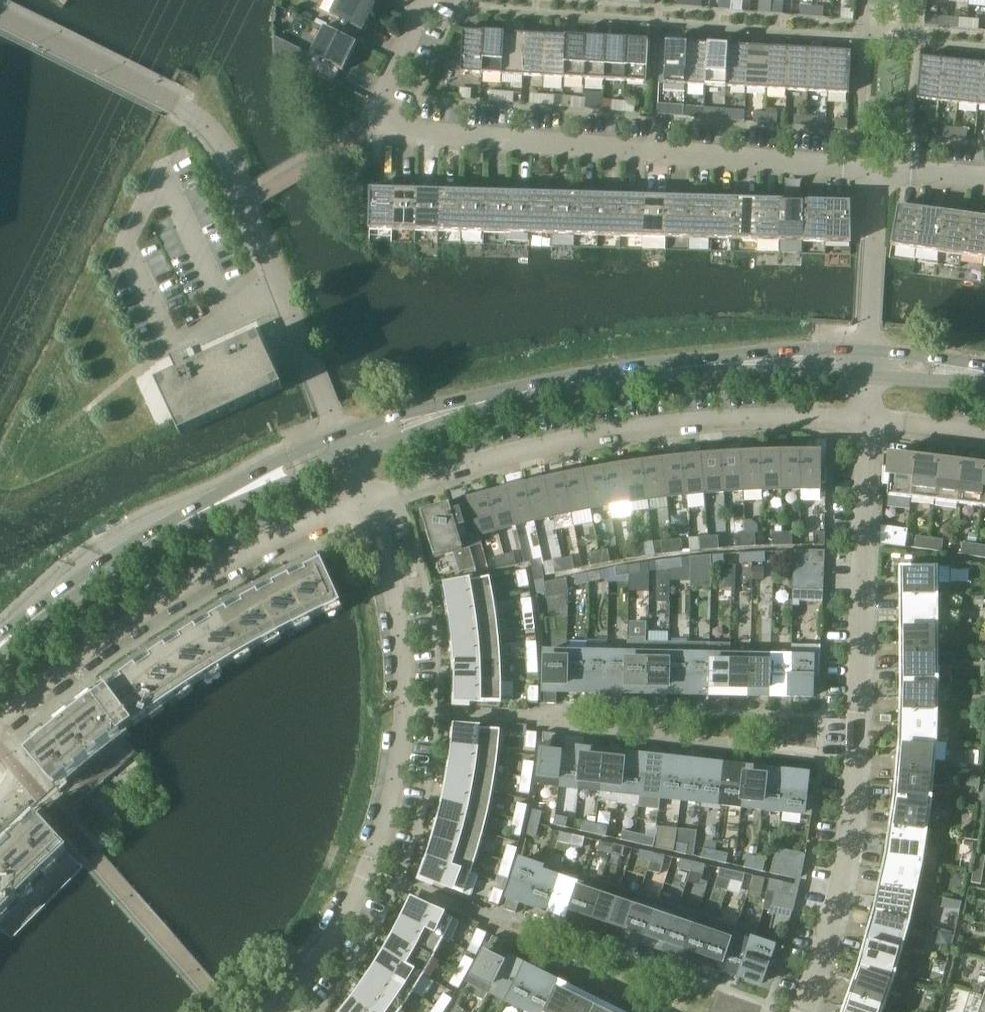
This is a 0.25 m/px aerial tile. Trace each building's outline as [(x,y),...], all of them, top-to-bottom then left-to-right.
[(328,28),(354,41),(360,30),(363,32),(364,30),(365,31),(369,23),(367,23),(376,4),(373,2),(374,2),(370,0),(338,0),(330,16),(334,17),(328,28)] [(730,10),(731,0),(720,0),(719,9),(730,10)] [(734,0),(731,0),(730,10),(742,11),(742,1),(734,0)] [(760,12),(771,13),(772,3),(772,0),(761,0),(761,2),(760,12)] [(783,4),(772,3),(771,13),(782,14),(783,4)] [(801,15),(812,16),(812,6),(801,5),(801,15)] [(824,7),(812,6),(812,16),(823,17),(824,7)] [(853,20),(854,10),(843,9),(842,19),(853,20)] [(305,12),(303,17),(311,20),(313,16),(305,12)] [(936,26),(937,16),(926,15),(925,25),(936,26)] [(955,28),(967,29),(968,19),(956,18),(955,28)] [(317,19),(315,23),(325,27),(326,28),(328,24),(317,19)] [(979,20),(968,19),(967,29),(978,30),(979,20)] [(354,42),(354,41),(328,28),(328,29),(326,28),(325,27),(311,55),(314,57),(308,70),(334,82),(340,69),(343,71),(344,69),(346,70),(349,63),(348,62),(357,43),(354,42)] [(461,72),(482,73),(485,32),(475,31),(475,29),(469,29),(469,31),(463,30),(461,72)] [(482,73),(503,75),(505,33),(495,32),(495,30),(489,30),(489,32),(485,32),(482,73)] [(509,33),(505,33),(503,75),(523,76),(525,34),(516,33),(516,32),(509,31),(509,33)] [(523,76),(544,77),(546,35),(536,34),(536,33),(530,32),(530,34),(525,34),(523,76)] [(550,35),(546,35),(544,77),(564,78),(566,36),(556,35),(556,34),(550,33),(550,35)] [(564,78),(584,79),(587,37),(577,37),(577,35),(571,35),(571,36),(566,36),(564,78)] [(584,79),(605,80),(607,38),(597,38),(597,36),(591,36),(591,37),(587,37),(584,79)] [(611,38),(607,38),(605,80),(625,81),(627,39),(617,39),(618,37),(611,37),(611,38)] [(632,40),(627,39),(625,81),(646,82),(649,40),(638,40),(638,38),(632,38),(632,40)] [(664,83),(664,91),(685,92),(685,85),(688,43),(678,42),(678,41),(672,40),(672,42),(666,42),(664,83)] [(692,43),(688,43),(685,85),(706,86),(708,44),(698,43),(698,42),(692,41),(692,43)] [(712,44),(708,44),(706,86),(726,87),(728,45),(719,44),(719,43),(712,42),(712,44)] [(733,45),(728,45),(726,87),(747,88),(749,46),(739,45),(739,44),(733,43),(733,45)] [(747,88),(767,89),(769,47),(759,47),(759,45),(753,45),(753,46),(749,46),(747,88)] [(767,89),(787,90),(789,48),(780,48),(780,46),(774,46),(773,47),(769,47),(767,89)] [(794,48),(789,48),(787,90),(808,91),(810,49),(800,49),(800,47),(794,47),(794,48)] [(814,49),(810,49),(808,91),(828,92),(830,50),(820,50),(821,48),(814,48),(814,49)] [(835,51),(830,50),(828,92),(849,93),(852,51),(841,51),(841,49),(835,49),(835,51)] [(917,99),(938,101),(943,59),(938,59),(939,57),(932,57),(932,58),(922,57),(917,99)] [(938,101),(959,103),(963,62),(959,61),(959,59),(953,59),(953,60),(943,59),(938,101)] [(973,63),(963,62),(959,103),(979,105),(983,64),(979,63),(979,62),(973,61),(973,63)] [(471,99),(472,89),(461,88),(460,98),(471,99)] [(490,101),(501,102),(502,92),(491,91),(490,101)] [(513,93),(502,92),(501,102),(513,102),(513,93)] [(531,104),(542,105),(543,95),(532,94),(531,104)] [(554,96),(543,95),(542,105),(553,106),(554,96)] [(572,107),(575,108),(583,108),(583,98),(572,97),(572,107)] [(595,99),(583,98),(583,108),(594,109),(595,99)] [(612,111),(623,112),(624,102),(613,101),(612,111)] [(635,103),(624,102),(623,112),(635,112),(635,103)] [(658,104),(658,114),(673,115),(684,116),(684,111),(684,106),(658,104)] [(696,107),(684,106),(684,111),(684,116),(695,117),(696,107)] [(713,119),(725,120),(725,110),(714,109),(713,119)] [(737,111),(725,110),(725,120),(736,120),(737,111)] [(754,122),(765,123),(766,113),(755,112),(754,122)] [(777,114),(766,113),(765,123),(776,124),(777,114)] [(795,125),(806,126),(806,116),(795,115),(795,125)] [(818,117),(806,116),(806,126),(817,127),(818,117)] [(847,129),(848,119),(837,119),(836,128),(847,129)] [(925,136),(926,126),(914,125),(913,135),(925,136)] [(944,137),(955,138),(956,128),(944,127),(944,137)] [(967,129),(956,128),(955,138),(966,139),(967,129)] [(369,229),(393,230),(394,189),(380,189),(380,187),(372,187),(372,189),(370,189),(369,229)] [(395,189),(394,189),(393,230),(416,230),(417,190),(402,190),(403,188),(395,188),(395,189)] [(416,230),(438,231),(440,191),(425,190),(425,189),(418,188),(418,190),(417,190),(416,230)] [(440,191),(438,231),(461,232),(462,191),(448,191),(448,189),(441,189),(440,191)] [(461,232),(484,232),(485,192),(471,191),(471,190),(463,190),(463,191),(462,191),(461,232)] [(486,192),(485,192),(484,232),(507,233),(508,192),(494,192),(494,190),(486,190),(486,192)] [(507,233),(530,234),(531,193),(516,193),(516,191),(509,191),(509,193),(508,192),(507,233)] [(532,193),(531,193),(530,234),(552,234),(553,194),(539,193),(539,192),(532,192),(532,193)] [(552,234),(575,235),(576,194),(562,194),(562,192),(554,192),(554,194),(553,194),(552,234)] [(577,194),(576,194),(575,235),(598,236),(599,195),(585,195),(585,193),(577,193),(577,194)] [(598,236),(621,236),(622,196),(608,195),(608,194),(600,193),(600,195),(599,195),(598,236)] [(621,236),(643,237),(645,196),(630,196),(630,194),(623,194),(623,196),(622,196),(621,236)] [(643,237),(666,237),(667,197),(653,197),(653,195),(646,195),(646,196),(645,196),(643,237)] [(666,237),(689,238),(690,198),(676,197),(676,196),(668,195),(668,197),(667,197),(666,237)] [(689,238),(712,239),(713,198),(699,198),(699,196),(691,196),(691,198),(690,198),(689,238)] [(712,239),(735,239),(736,199),(721,199),(722,197),(714,197),(714,198),(713,198),(712,239)] [(735,239),(757,240),(758,200),(744,199),(744,198),(737,197),(737,199),(736,199),(735,239)] [(757,240),(780,241),(781,200),(767,200),(767,198),(760,198),(759,200),(758,200),(757,240)] [(780,241),(803,241),(804,201),(790,200),(790,199),(782,199),(782,200),(781,200),(780,241)] [(803,241),(826,242),(827,201),(813,201),(813,199),(805,199),(805,201),(804,201),(803,241)] [(828,201),(827,201),(826,242),(852,243),(851,202),(835,202),(835,200),(828,200),(828,201)] [(916,249),(922,209),(921,209),(921,207),(913,206),(913,208),(898,206),(891,246),(916,249)] [(916,249),(939,252),(944,212),(944,210),(936,209),(936,211),(922,209),(916,249)] [(959,214),(944,212),(939,252),(962,255),(967,215),(966,215),(966,213),(959,212),(959,214)] [(984,258),(984,252),(984,216),(981,215),(981,217),(967,215),(962,255),(984,258)] [(180,380),(174,383),(172,379),(157,386),(179,432),(281,385),(260,339),(244,346),(246,350),(210,367),(208,362),(188,371),(183,360),(173,364),(180,380)] [(772,449),(761,450),(762,490),(782,489),(781,451),(772,451),(772,449)] [(781,451),(782,489),(802,489),(801,449),(790,449),(790,451),(781,451)] [(812,449),(801,449),(802,489),(820,489),(820,494),(821,494),(821,483),(826,483),(826,470),(822,469),(822,451),(812,451),(812,449)] [(744,491),(762,490),(761,450),(750,450),(750,452),(742,453),(744,491)] [(724,492),(744,491),(742,453),(733,453),(733,451),(722,452),(724,492)] [(705,493),(724,492),(722,452),(711,453),(711,455),(702,455),(705,493)] [(888,495),(912,498),(917,456),(892,453),(891,469),(884,468),(883,485),(889,486),(888,495)] [(686,495),(705,493),(702,455),(693,456),(693,454),(682,455),(686,495)] [(686,495),(682,455),(671,456),(671,458),(663,459),(667,497),(686,495)] [(912,498),(935,501),(940,459),(917,456),(912,498)] [(654,458),(643,460),(648,500),(650,510),(668,508),(667,497),(663,459),(654,460),(654,458)] [(935,501),(958,504),(963,462),(940,459),(935,501)] [(632,463),(623,465),(629,502),(648,500),(643,460),(632,461),(632,463)] [(981,507),(984,480),(984,465),(963,462),(958,504),(981,507)] [(614,464),(603,466),(610,505),(611,505),(613,519),(630,516),(628,502),(629,502),(623,465),(614,466),(614,464)] [(593,470),(584,471),(591,509),(610,505),(603,466),(592,468),(593,470)] [(575,471),(564,473),(572,512),(591,509),(584,471),(575,473),(575,471)] [(554,477),(545,479),(553,516),(572,512),(564,473),(553,475),(554,477)] [(536,479),(525,482),(535,521),(553,516),(545,479),(537,481),(536,479)] [(516,525),(535,521),(525,482),(515,484),(515,486),(507,489),(516,525)] [(516,525),(507,489),(498,491),(498,489),(487,492),(497,531),(516,525)] [(497,531),(487,492),(477,495),(468,497),(479,536),(480,535),(497,531)] [(479,536),(468,497),(422,513),(435,558),(453,553),(460,573),(476,568),(470,548),(482,544),(480,535),(479,536)] [(905,547),(908,529),(881,526),(881,543),(905,547)] [(793,545),(792,532),(782,533),(783,546),(793,545)] [(825,546),(825,532),(813,532),(814,545),(825,546)] [(755,533),(745,534),(746,547),(756,546),(755,533)] [(772,533),(772,546),(783,546),(782,533),(772,533)] [(969,533),(968,543),(976,544),(977,534),(969,533)] [(736,547),(746,547),(745,534),(735,534),(736,547)] [(718,536),(708,537),(709,550),(719,549),(718,536)] [(699,550),(709,550),(708,537),(698,537),(699,550)] [(682,539),(672,540),(673,553),(683,552),(682,539)] [(915,548),(929,550),(930,541),(916,539),(915,548)] [(663,554),(673,553),(672,540),(662,541),(663,554)] [(943,542),(930,541),(929,550),(942,552),(943,542)] [(645,544),(635,545),(637,558),(647,556),(645,544)] [(627,560),(637,558),(635,545),(625,547),(627,560)] [(961,555),(975,557),(976,547),(962,545),(961,555)] [(976,547),(975,557),(984,558),(984,548),(976,547)] [(608,550),(598,552),(601,564),(611,562),(608,550)] [(794,562),(808,562),(809,551),(794,551),(794,562)] [(809,551),(808,562),(808,563),(820,563),(824,564),(825,551),(817,551),(809,551)] [(591,566),(601,564),(598,552),(589,554),(591,566)] [(740,553),(740,563),(753,562),(752,552),(740,553)] [(765,552),(752,552),(753,562),(766,561),(765,552)] [(507,567),(516,565),(514,553),(504,555),(507,567)] [(507,567),(504,555),(494,557),(497,570),(507,567)] [(724,564),(724,555),(711,556),(712,565),(724,564)] [(711,556),(690,557),(691,567),(691,575),(712,575),(712,565),(711,556)] [(572,557),(563,559),(565,572),(575,570),(572,557)] [(682,558),(669,560),(670,569),(683,568),(682,558)] [(555,574),(565,572),(563,559),(553,561),(555,574)] [(669,560),(657,561),(658,571),(657,571),(657,593),(670,594),(670,569),(669,560)] [(27,750),(25,752),(56,789),(58,787),(61,791),(63,793),(74,806),(137,754),(122,733),(132,724),(133,726),(148,716),(162,706),(176,696),(191,686),(206,677),(220,668),(235,659),(251,650),(266,642),(281,634),(297,626),(313,618),(329,611),(342,605),(322,561),(309,567),(305,569),(289,576),(273,584),(257,593),(241,601),(225,610),(210,619),(194,628),(179,637),(164,647),(149,657),(134,667),(119,677),(105,688),(106,689),(96,697),(94,696),(79,707),(71,714),(57,725),(48,732),(35,744),(29,749),(27,750)] [(808,563),(808,562),(794,562),(794,576),(819,576),(820,563),(808,563)] [(642,573),(640,564),(628,566),(629,575),(642,573)] [(617,577),(629,575),(628,566),(615,568),(617,577)] [(535,581),(544,579),(545,579),(542,567),(532,569),(535,581)] [(753,579),(763,579),(763,567),(753,568),(753,577),(753,579)] [(899,567),(900,597),(939,596),(939,585),(950,585),(950,567),(899,567)] [(529,586),(526,569),(516,572),(519,588),(529,586)] [(721,570),(720,586),(731,587),(731,571),(721,570)] [(600,571),(587,573),(589,583),(602,580),(600,571)] [(577,585),(589,583),(587,573),(575,576),(577,585)] [(819,589),(819,576),(794,576),(793,588),(819,589)] [(445,595),(447,606),(495,599),(492,588),(490,577),(447,586),(448,594),(445,595)] [(547,592),(544,579),(535,581),(537,594),(547,592)] [(823,589),(819,589),(793,588),(793,606),(799,606),(800,601),(823,602),(823,589)] [(900,597),(900,625),(939,625),(939,596),(900,597)] [(531,598),(521,599),(523,616),(534,615),(531,598)] [(447,606),(448,617),(452,617),(453,624),(498,619),(496,609),(495,599),(447,606)] [(525,631),(535,629),(534,615),(523,616),(525,631)] [(499,629),(498,619),(453,624),(454,632),(450,632),(451,644),(500,639),(499,629)] [(900,625),(900,654),(939,654),(939,625),(900,625)] [(628,653),(627,693),(639,694),(639,692),(648,692),(649,642),(646,642),(646,639),(629,638),(629,641),(628,641),(627,653),(628,653)] [(501,650),(500,639),(451,644),(452,655),(456,654),(457,662),(502,660),(501,650)] [(537,642),(526,642),(527,659),(537,658),(537,642)] [(656,694),(668,694),(669,642),(649,642),(648,692),(657,692),(656,694)] [(680,692),(689,693),(690,643),(669,642),(668,694),(680,694),(680,692)] [(698,693),(698,695),(709,695),(710,643),(690,643),(689,693),(698,693)] [(710,643),(709,695),(721,695),(721,693),(730,693),(730,655),(731,643),(710,643)] [(792,657),(791,697),(812,697),(813,676),(819,676),(821,645),(792,645),(792,657)] [(557,704),(557,690),(566,690),(567,652),(545,652),(544,704),(557,704)] [(587,652),(567,652),(566,690),(575,690),(575,692),(586,692),(587,652)] [(598,691),(607,691),(608,653),(587,652),(586,692),(598,693),(598,691)] [(627,693),(628,653),(608,653),(607,691),(616,691),(616,693),(627,693)] [(939,683),(939,654),(900,654),(900,683),(939,683)] [(738,696),(750,696),(751,656),(730,655),(730,693),(738,694),(738,696)] [(771,656),(751,656),(750,696),(762,696),(762,694),(770,694),(771,656)] [(779,697),(791,697),(792,657),(771,656),(770,694),(779,694),(779,697)] [(538,673),(537,658),(527,659),(528,673),(538,673)] [(502,670),(502,660),(457,662),(457,670),(453,670),(454,681),(502,680),(502,670)] [(502,691),(502,680),(454,681),(454,701),(502,702),(502,691)] [(939,683),(900,683),(899,712),(938,713),(939,683)] [(538,703),(539,687),(528,687),(528,703),(538,703)] [(938,743),(938,713),(899,712),(899,741),(938,743)] [(451,744),(451,747),(499,752),(501,730),(453,727),(451,744)] [(536,749),(537,732),(527,731),(526,748),(536,749)] [(538,784),(559,787),(563,749),(555,748),(556,734),(544,732),(538,784)] [(947,744),(938,743),(899,741),(896,770),(935,773),(936,762),(945,763),(947,744)] [(453,758),(452,766),(496,773),(499,752),(451,747),(450,758),(453,758)] [(572,750),(563,749),(559,787),(579,789),(584,749),(572,748),(572,750)] [(595,750),(584,749),(579,789),(599,791),(600,791),(604,753),(595,752),(595,750)] [(613,754),(604,753),(600,791),(599,791),(598,801),(618,804),(619,793),(620,793),(624,754),(613,752),(613,754)] [(636,755),(624,754),(620,793),(619,793),(618,804),(639,806),(644,758),(636,757),(636,755)] [(644,758),(639,806),(660,808),(661,798),(665,758),(653,757),(653,759),(644,758)] [(677,760),(665,758),(661,798),(681,800),(685,763),(677,762),(677,760)] [(534,762),(524,761),(522,776),(532,778),(534,762)] [(694,764),(685,763),(681,800),(701,803),(706,763),(694,762),(694,764)] [(701,803),(722,805),(726,767),(717,766),(717,764),(706,763),(701,803)] [(447,773),(445,784),(493,793),(496,773),(452,766),(451,774),(447,773)] [(735,768),(726,767),(722,805),(742,807),(746,767),(735,766),(735,768)] [(742,807),(762,810),(766,772),(758,771),(758,769),(746,767),(742,807)] [(896,770),(894,798),(932,803),(935,773),(896,770)] [(775,773),(766,772),(762,810),(782,812),(787,772),(775,771),(775,773)] [(787,772),(782,812),(812,815),(814,796),(806,795),(808,774),(787,772)] [(520,792),(530,793),(532,778),(522,776),(520,792)] [(491,800),(493,793),(445,784),(443,795),(447,796),(445,803),(489,813),(491,800)] [(889,827),(928,833),(932,803),(894,798),(889,827)] [(440,810),(437,821),(484,833),(489,813),(445,803),(444,811),(440,810)] [(518,803),(514,819),(524,821),(528,805),(518,803)] [(533,810),(530,822),(540,824),(543,812),(533,810)] [(13,940),(84,869),(67,851),(69,849),(36,814),(34,815),(21,828),(9,840),(0,849),(0,928),(13,940)] [(554,825),(566,827),(568,818),(556,815),(554,825)] [(521,836),(524,821),(514,819),(511,834),(521,836)] [(438,833),(436,840),(478,853),(484,833),(437,821),(434,832),(438,833)] [(581,831),(594,834),(596,824),(583,821),(581,831)] [(527,835),(537,837),(540,824),(530,822),(527,835)] [(608,827),(596,824),(594,834),(606,836),(608,827)] [(924,862),(928,833),(889,827),(885,855),(924,862)] [(621,840),(634,843),(636,833),(623,830),(621,840)] [(558,841),(570,844),(573,835),(560,832),(558,841)] [(646,835),(636,833),(634,843),(646,845),(648,836),(646,835)] [(585,838),(575,835),(573,835),(570,844),(583,847),(585,838)] [(662,849),(674,852),(676,842),(664,839),(662,849)] [(430,846),(426,857),(472,873),(478,853),(436,840),(433,848),(430,846)] [(600,841),(598,850),(611,853),(613,844),(600,841)] [(689,845),(676,842),(674,852),(686,854),(689,845)] [(625,847),(613,844),(611,853),(623,856),(625,847)] [(778,844),(774,861),(800,866),(799,866),(803,867),(806,854),(784,849),(785,845),(778,844)] [(508,845),(503,861),(513,863),(518,848),(508,845)] [(702,858),(714,861),(716,851),(704,848),(702,858)] [(640,850),(638,859),(650,862),(651,862),(653,853),(640,850)] [(729,854),(716,851),(714,861),(726,863),(729,854)] [(665,856),(653,853),(651,862),(663,865),(665,856)] [(972,883),(981,884),(984,863),(984,856),(976,854),(972,883)] [(917,892),(924,862),(885,855),(879,884),(917,892)] [(472,873),(426,857),(419,875),(471,896),(478,875),(472,873)] [(745,867),(754,869),(756,860),(747,858),(745,867)] [(681,859),(679,868),(691,871),(693,862),(681,859)] [(529,903),(540,871),(541,867),(521,860),(504,909),(516,913),(520,900),(529,903)] [(765,862),(756,860),(754,869),(763,872),(765,862)] [(508,878),(513,863),(503,861),(499,875),(508,878)] [(797,879),(799,866),(800,866),(774,861),(772,873),(797,879)] [(543,862),(541,867),(540,871),(529,903),(537,906),(537,907),(548,911),(560,878),(559,877),(562,868),(543,862)] [(650,862),(647,871),(660,874),(663,865),(651,862),(650,862)] [(691,871),(703,874),(706,865),(693,862),(691,871)] [(721,868),(719,877),(731,880),(733,871),(721,868)] [(743,883),(745,874),(733,871),(731,880),(743,883)] [(575,921),(586,924),(603,881),(581,874),(578,884),(580,884),(568,916),(576,919),(575,921)] [(751,886),(763,888),(766,878),(754,876),(751,886)] [(578,884),(575,883),(560,878),(548,911),(559,915),(559,913),(568,916),(580,884),(578,884)] [(768,891),(775,892),(781,894),(784,882),(770,879),(768,891)] [(598,926),(606,929),(622,888),(603,881),(586,924),(597,928),(598,926)] [(784,882),(781,894),(793,896),(795,885),(784,882)] [(879,884),(873,912),(911,921),(914,905),(917,892),(879,884)] [(498,907),(504,892),(494,888),(489,904),(498,907)] [(614,934),(625,938),(638,904),(642,894),(622,888),(606,929),(615,932),(614,934)] [(772,906),(775,892),(768,891),(764,909),(771,910),(772,906)] [(793,897),(793,896),(781,894),(775,892),(772,906),(793,911),(797,898),(793,897)] [(917,892),(914,905),(929,908),(932,895),(917,892)] [(642,894),(638,904),(625,938),(636,941),(637,939),(645,942),(657,911),(661,901),(642,894)] [(409,900),(401,917),(444,938),(444,939),(450,942),(460,921),(409,900)] [(661,901),(657,911),(645,942),(654,945),(653,947),(664,951),(676,918),(680,907),(661,901)] [(680,907),(676,918),(664,951),(675,955),(675,953),(684,955),(696,924),(700,914),(680,907)] [(865,940),(903,950),(911,921),(873,912),(865,940)] [(700,914),(696,924),(684,955),(692,958),(691,960),(702,964),(719,921),(700,914)] [(399,929),(396,936),(434,957),(444,939),(444,938),(401,917),(396,927),(399,929)] [(737,927),(719,921),(702,964),(713,968),(714,966),(722,969),(734,937),(737,927)] [(480,948),(487,933),(478,929),(471,944),(480,948)] [(388,941),(383,950),(424,975),(434,957),(396,936),(392,943),(388,941)] [(489,992),(506,958),(498,954),(504,941),(493,936),(465,992),(485,1001),(489,992)] [(751,943),(734,937),(722,969),(731,972),(730,973),(741,977),(752,944),(751,943)] [(753,939),(751,943),(752,944),(741,977),(761,984),(768,964),(776,967),(782,949),(753,939)] [(895,979),(903,950),(865,940),(858,968),(895,979)] [(421,981),(424,975),(383,950),(377,960),(380,962),(376,969),(413,993),(421,981)] [(465,956),(458,970),(467,974),(474,961),(465,956)] [(489,992),(507,1001),(525,965),(515,960),(514,962),(506,958),(489,992)] [(535,970),(525,965),(507,1001),(525,1010),(542,976),(534,972),(535,970)] [(848,995),(885,1008),(895,979),(858,968),(848,995)] [(369,973),(363,982),(402,1010),(413,993),(376,969),(372,975),(369,973)] [(459,988),(467,974),(458,970),(450,983),(459,988)] [(525,1011),(547,1011),(562,983),(551,978),(550,980),(542,976),(525,1010),(525,1011)] [(354,1000),(371,1011),(400,1011),(402,1010),(363,982),(356,991),(359,994),(354,1000)] [(579,994),(571,991),(572,989),(562,983),(547,1011),(570,1011),(579,994)] [(452,999),(444,994),(435,1007),(444,1011),(452,999)] [(598,1002),(588,997),(587,998),(579,994),(570,1011),(593,1011),(598,1002)] [(885,1008),(848,995),(842,1011),(884,1011),(885,1008)] [(340,1011),(371,1011),(354,1000),(350,1006),(347,1004),(340,1011)] [(598,1002),(593,1011),(614,1011),(608,1009),(609,1007),(598,1002)]
